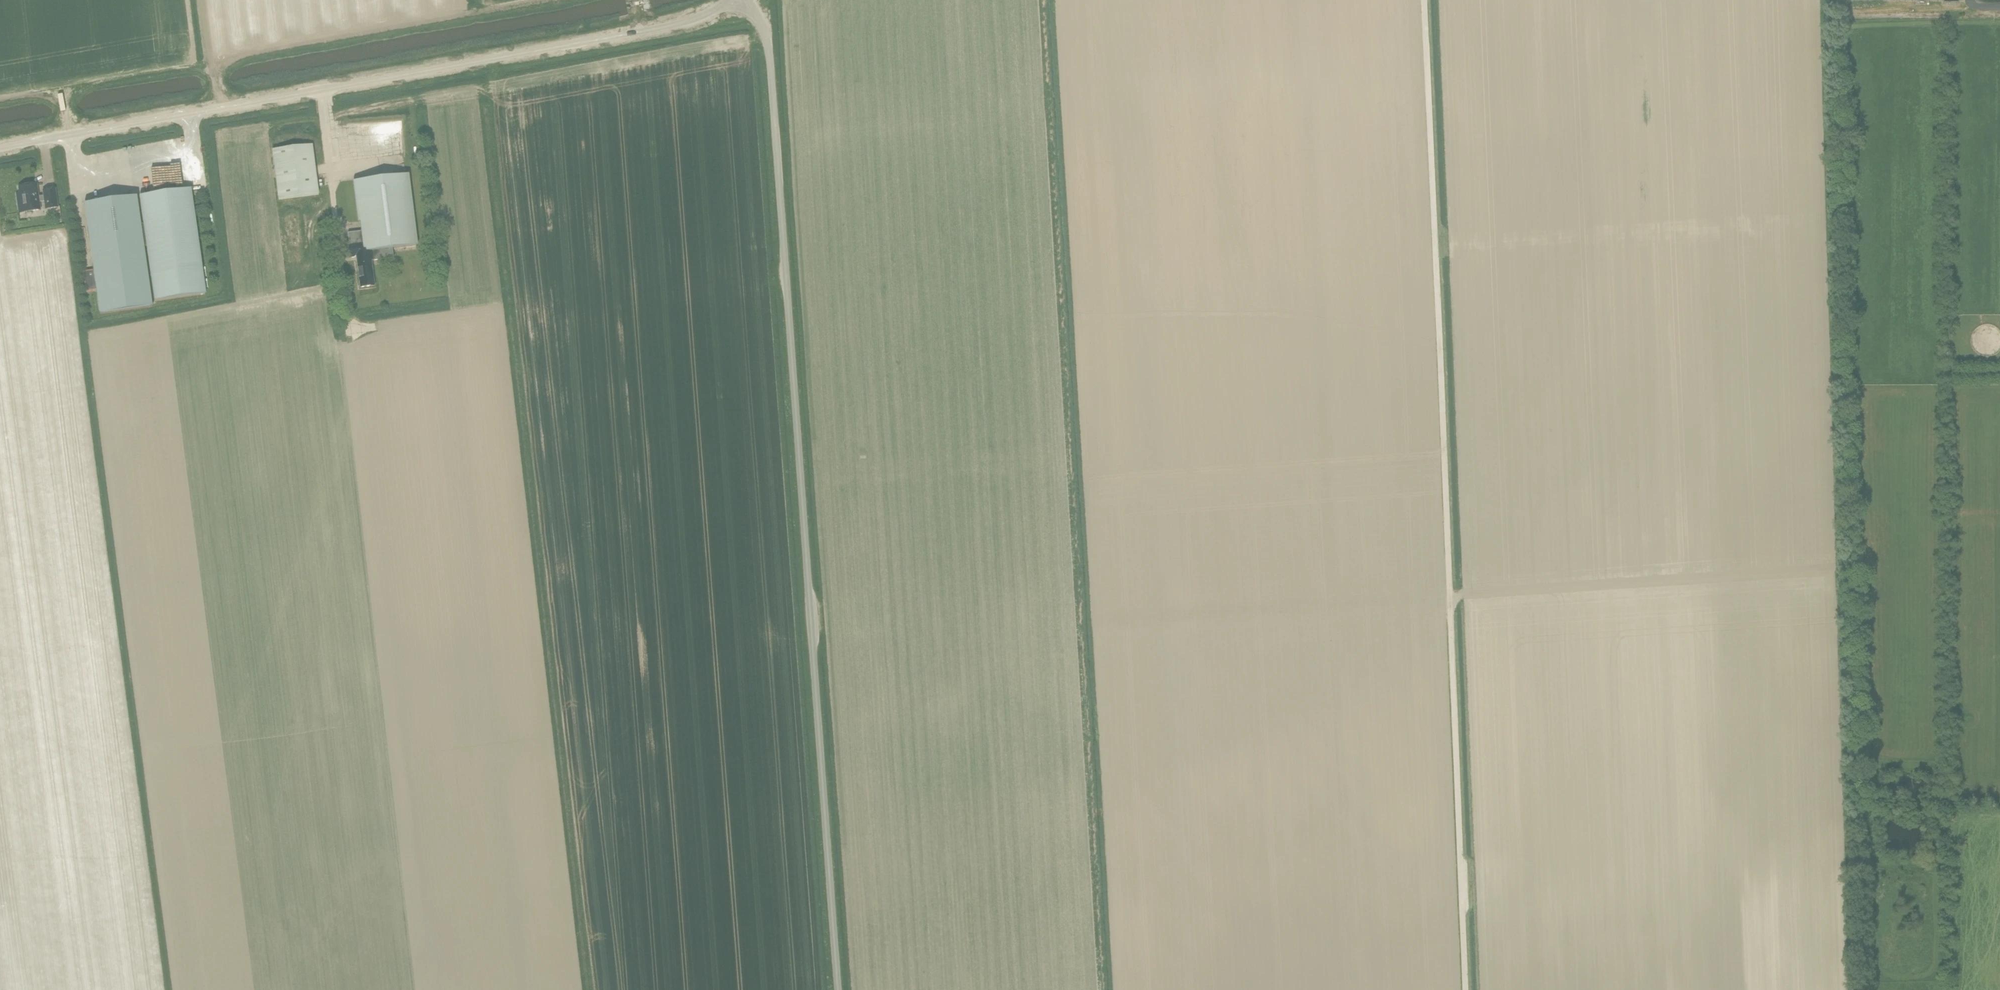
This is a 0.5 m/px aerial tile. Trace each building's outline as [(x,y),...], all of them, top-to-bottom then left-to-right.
[(312,144),(272,150),(279,199),(319,194),(312,144)] [(122,155),(143,154),(143,146),(122,147),(122,155)] [(370,255),(371,260),(393,258),(392,248),(416,245),(407,174),(355,181),(361,231),(348,232),(351,257),(356,257),(370,255)] [(44,196),(38,197),(37,184),(19,187),(20,193),(17,193),(19,213),(41,210),(40,202),(44,201),(45,209),(58,208),(55,188),(43,190),(44,196)] [(137,196),(85,203),(94,274),(85,275),(87,294),(97,293),(100,312),(152,304),(144,247),(148,246),(156,301),(205,294),(190,188),(141,196),(145,224),(141,224),(137,196)] [(374,285),(371,260),(370,255),(356,257),(360,287),(374,285)]
